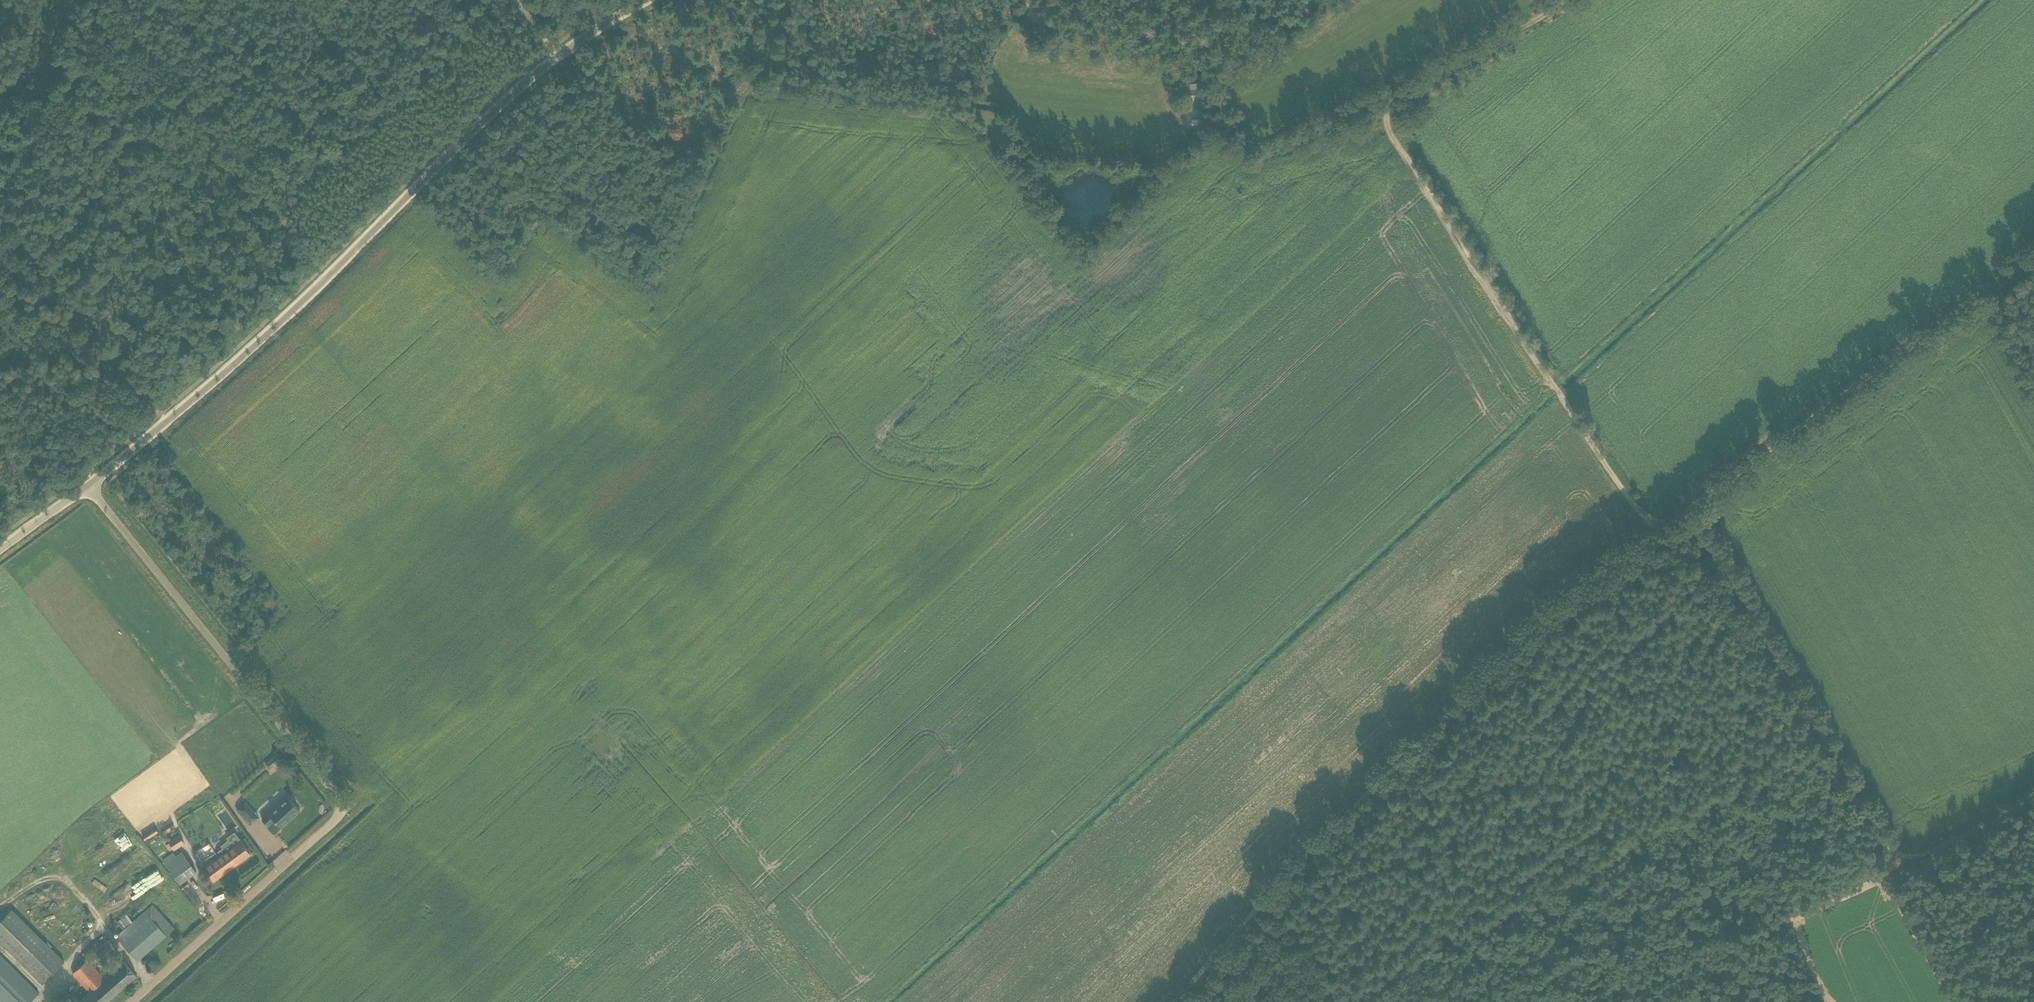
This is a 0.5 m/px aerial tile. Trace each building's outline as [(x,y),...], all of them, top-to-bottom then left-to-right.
[(266,764),(271,770),(282,760),(277,754),(266,764)] [(262,820),(267,826),(274,820),(280,827),(300,810),(288,797),(269,814),(269,813),(262,820)] [(237,810),(242,816),(250,808),(245,802),(237,810)] [(171,823),(163,829),(166,834),(174,828),(172,824),(171,823)] [(155,828),(142,836),(145,841),(158,832),(155,828)] [(220,856),(204,867),(213,881),(250,854),(240,841),(234,832),(226,838),(227,840),(220,846),(222,848),(217,851),(220,856)] [(168,840),(174,850),(184,844),(178,834),(168,840)] [(195,851),(202,862),(215,853),(209,842),(195,851)] [(282,858),(289,854),(287,849),(280,853),(282,858)] [(162,859),(179,883),(196,871),(181,850),(170,858),(168,855),(162,859)] [(85,869),(96,860),(93,856),(82,865),(85,869)] [(46,907),(50,913),(58,907),(53,901),(46,907)] [(42,984),(64,961),(12,909),(0,921),(0,942),(42,984)] [(145,910),(116,936),(137,960),(166,935),(145,910)] [(116,921),(122,928),(131,920),(126,913),(116,921)] [(84,951),(95,967),(117,951),(105,936),(84,951)] [(38,992),(0,954),(0,1001),(29,1001),(38,992)] [(136,975),(124,961),(112,971),(107,966),(100,973),(88,959),(72,973),(89,991),(77,1001),(106,1001),(136,975)]
